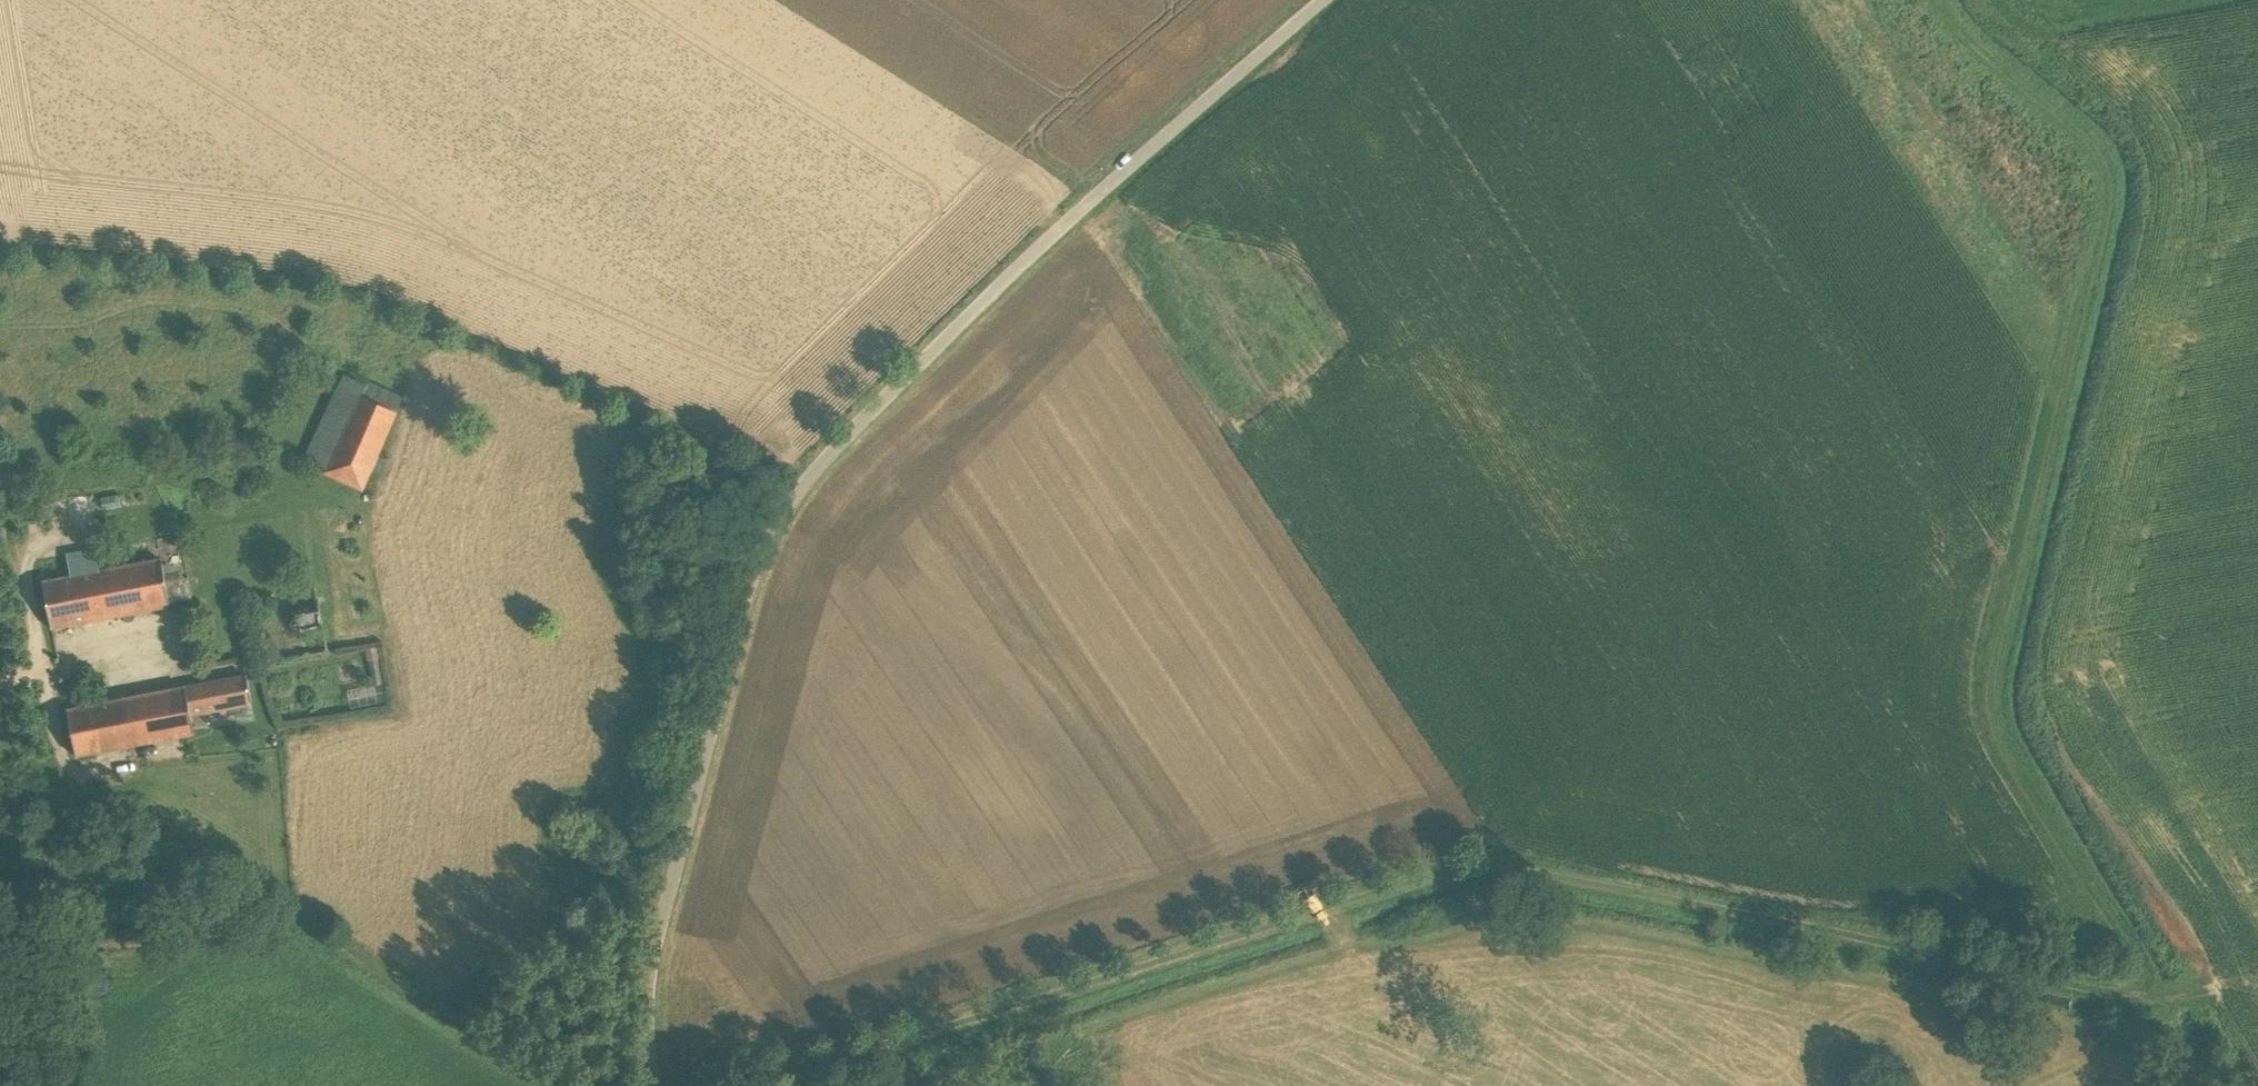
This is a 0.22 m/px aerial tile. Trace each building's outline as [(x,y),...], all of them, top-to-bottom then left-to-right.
[(404,397),(348,371),(306,463),(362,489),(404,397)] [(162,558),(100,570),(96,549),(67,554),(72,576),(44,583),(52,627),(171,604),(162,558)] [(320,610),(298,614),(301,630),(323,625),(320,610)] [(366,649),(366,650),(369,661),(378,658),(379,658),(380,658),(377,647),(374,647),(366,649)] [(384,683),(378,658),(369,661),(368,661),(373,685),(384,683)] [(253,705),(248,677),(68,710),(76,756),(195,734),(193,723),(192,716),(253,705)]
